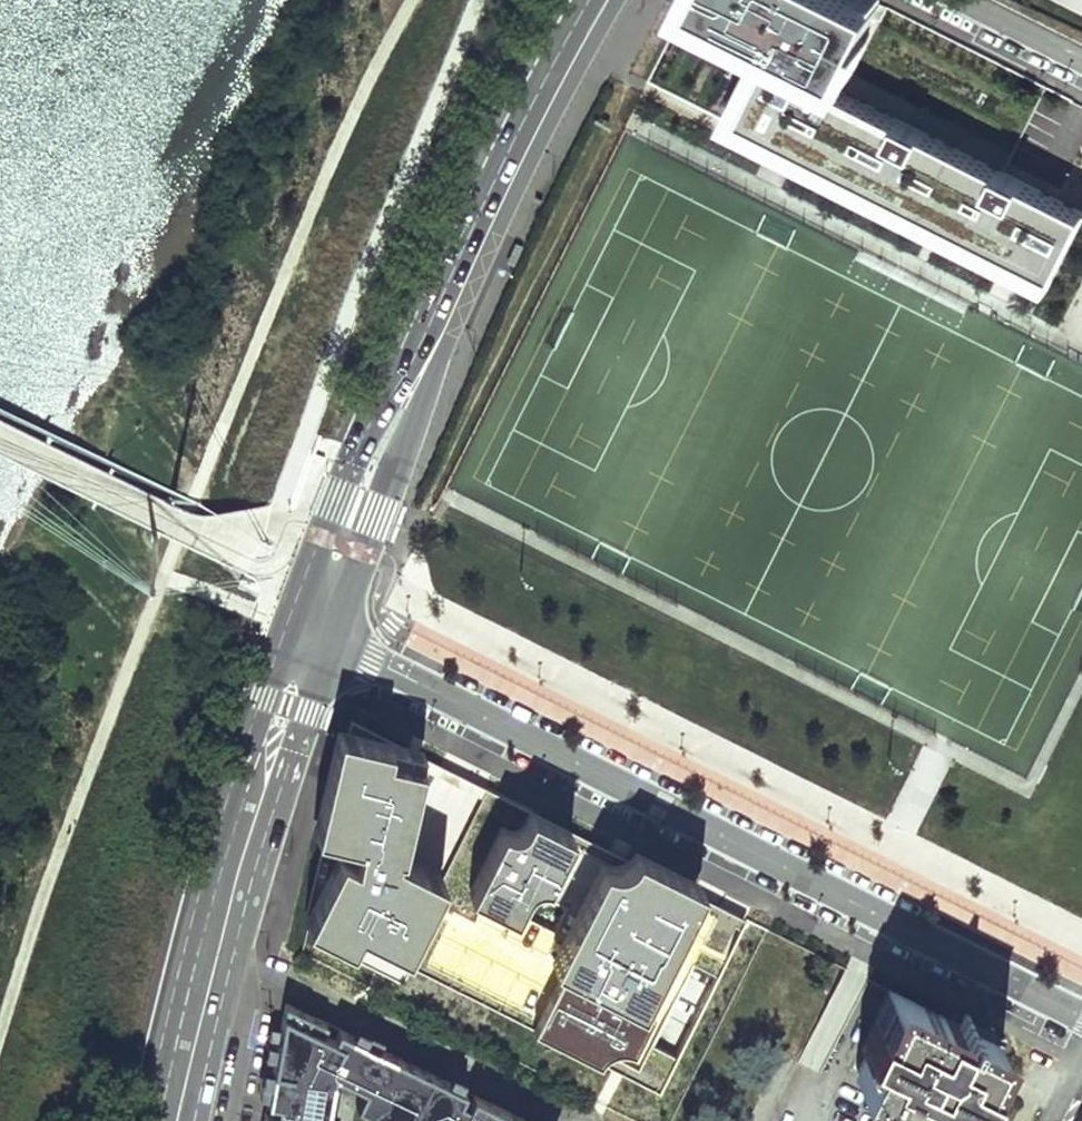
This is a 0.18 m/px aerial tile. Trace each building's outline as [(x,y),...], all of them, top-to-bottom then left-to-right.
[(1048,291),(1081,222),(1081,216),(838,96),(883,5),(873,0),(685,0),(679,12),(757,50),(718,128),(1048,291)] [(1081,15),(1081,0),(1050,0),(1081,15)] [(633,1120),(669,1120),(772,917),(354,707),(348,732),(336,729),(312,829),(324,832),(296,951),(633,1120)] [(777,950),(745,1013),(773,1027),(780,1012),(804,1025),(812,1009),(791,998),(807,965),(777,950)] [(982,1062),(993,1040),(964,1026),(970,1016),(965,1013),(959,1023),(895,992),(855,1071),(953,1119),(975,1076),(982,1062)] [(388,1120),(530,1120),(283,1001),(261,1120),(325,1120),(330,1090),(354,1104),(388,1120)]
